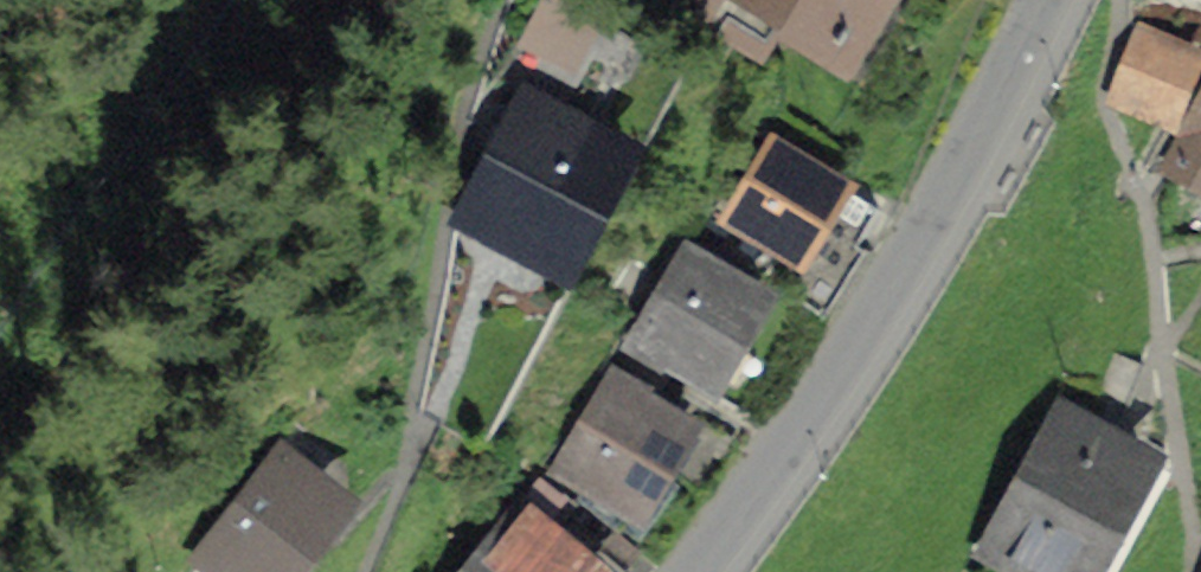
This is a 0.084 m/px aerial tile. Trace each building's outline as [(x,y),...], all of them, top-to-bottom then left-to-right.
[(672,11),(758,60),(772,37),(842,77),(886,0),(679,0),(672,11)] [(1200,9),(1200,0),(1179,0),(1200,9)] [(1149,30),(1117,98),(1166,121),(1198,53),(1149,30)] [(1167,158),(1200,176),(1200,94),(1167,158)] [(559,276),(645,166),(557,97),(470,207),(559,276)] [(869,215),(775,151),(704,256),(799,319),(869,215)] [(762,322),(678,266),(607,374),(692,429),(762,322)] [(687,431),(604,372),(546,453),(630,512),(687,431)] [(1138,470),(1029,416),(959,558),(987,571),(1087,571),(1138,470)] [(271,449),(171,571),(285,571),(340,505),(271,449)] [(543,475),(467,571),(615,571),(634,547),(543,475)]
